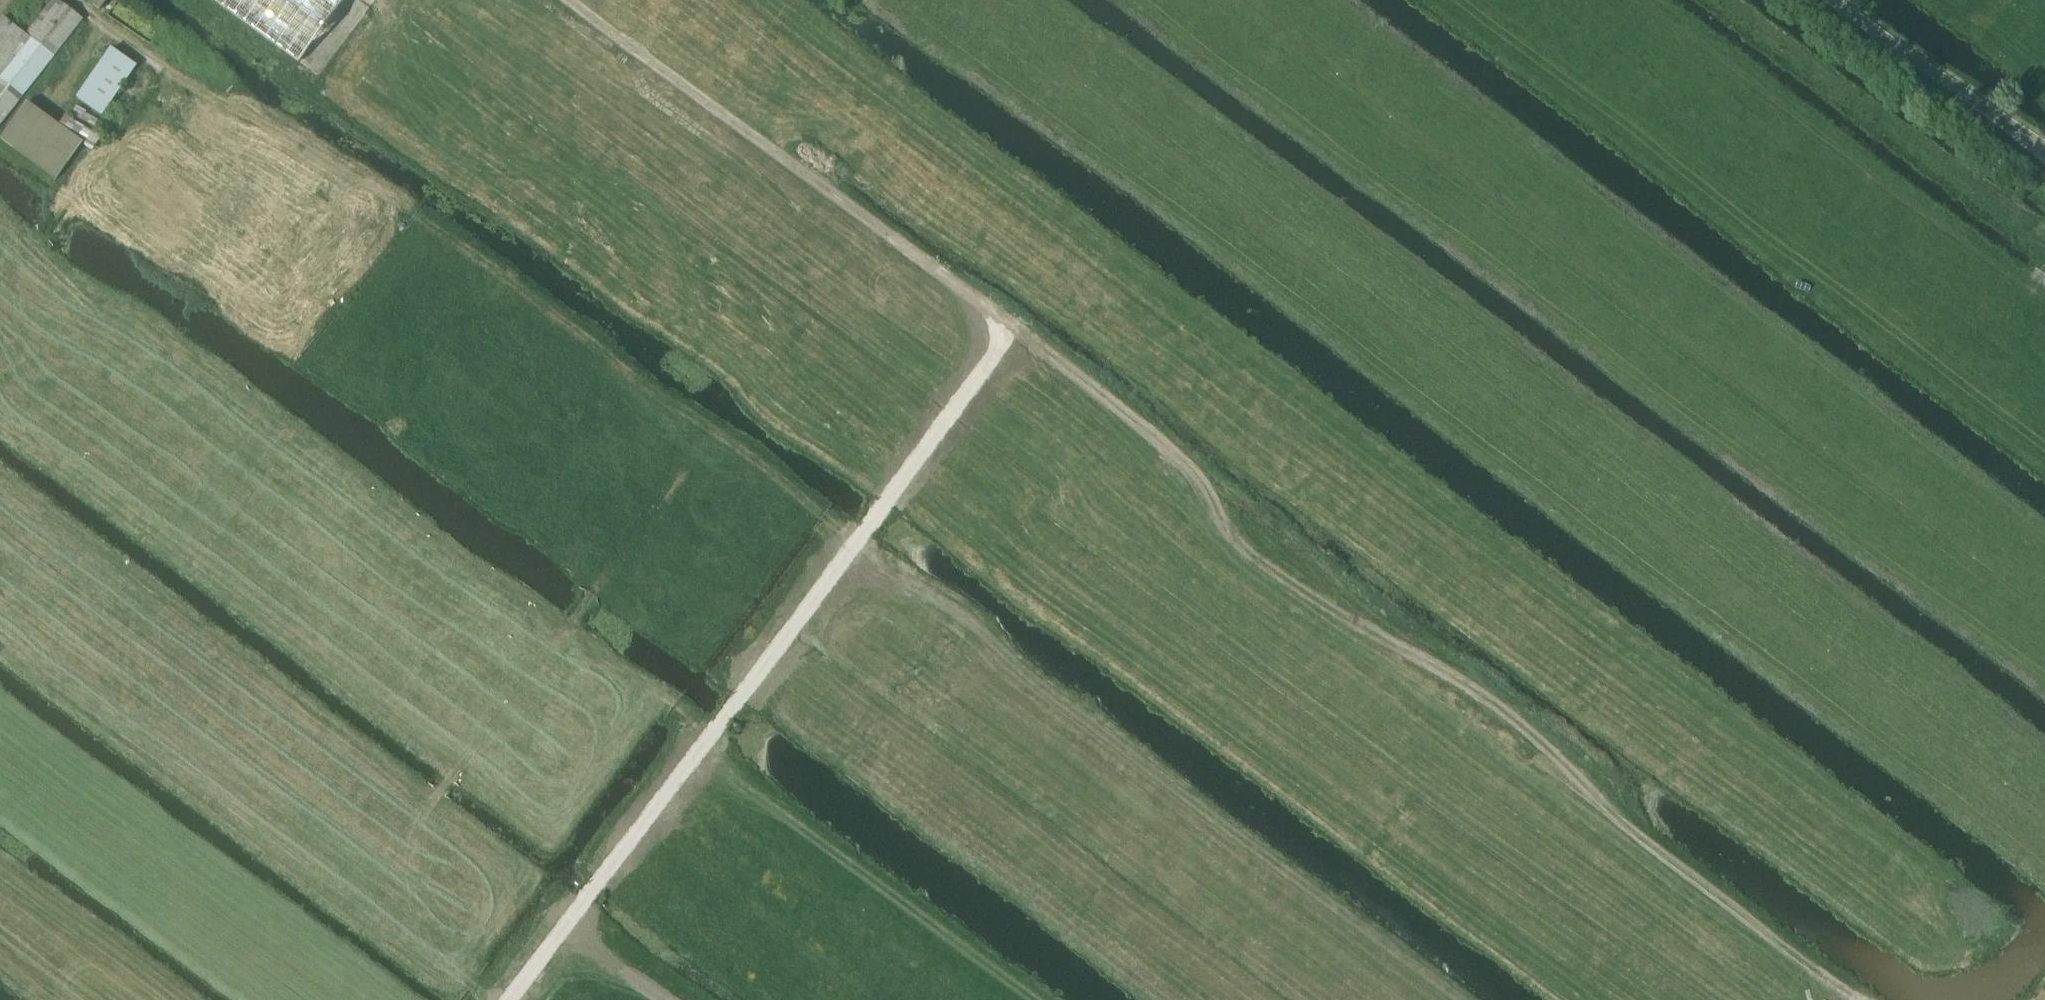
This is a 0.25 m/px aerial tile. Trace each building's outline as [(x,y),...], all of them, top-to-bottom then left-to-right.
[(9,22),(3,18),(0,22),(0,125),(81,19),(56,0),(51,0),(24,34),(9,22)] [(107,0),(91,0),(89,3),(100,11),(107,0)] [(345,0),(212,0),(298,63),(345,0)] [(102,117),(137,66),(111,48),(76,99),(102,117)] [(60,126),(27,102),(0,139),(56,181),(83,145),(91,151),(101,138),(91,130),(96,123),(85,115),(85,114),(78,108),(69,121),(66,118),(60,126)]
